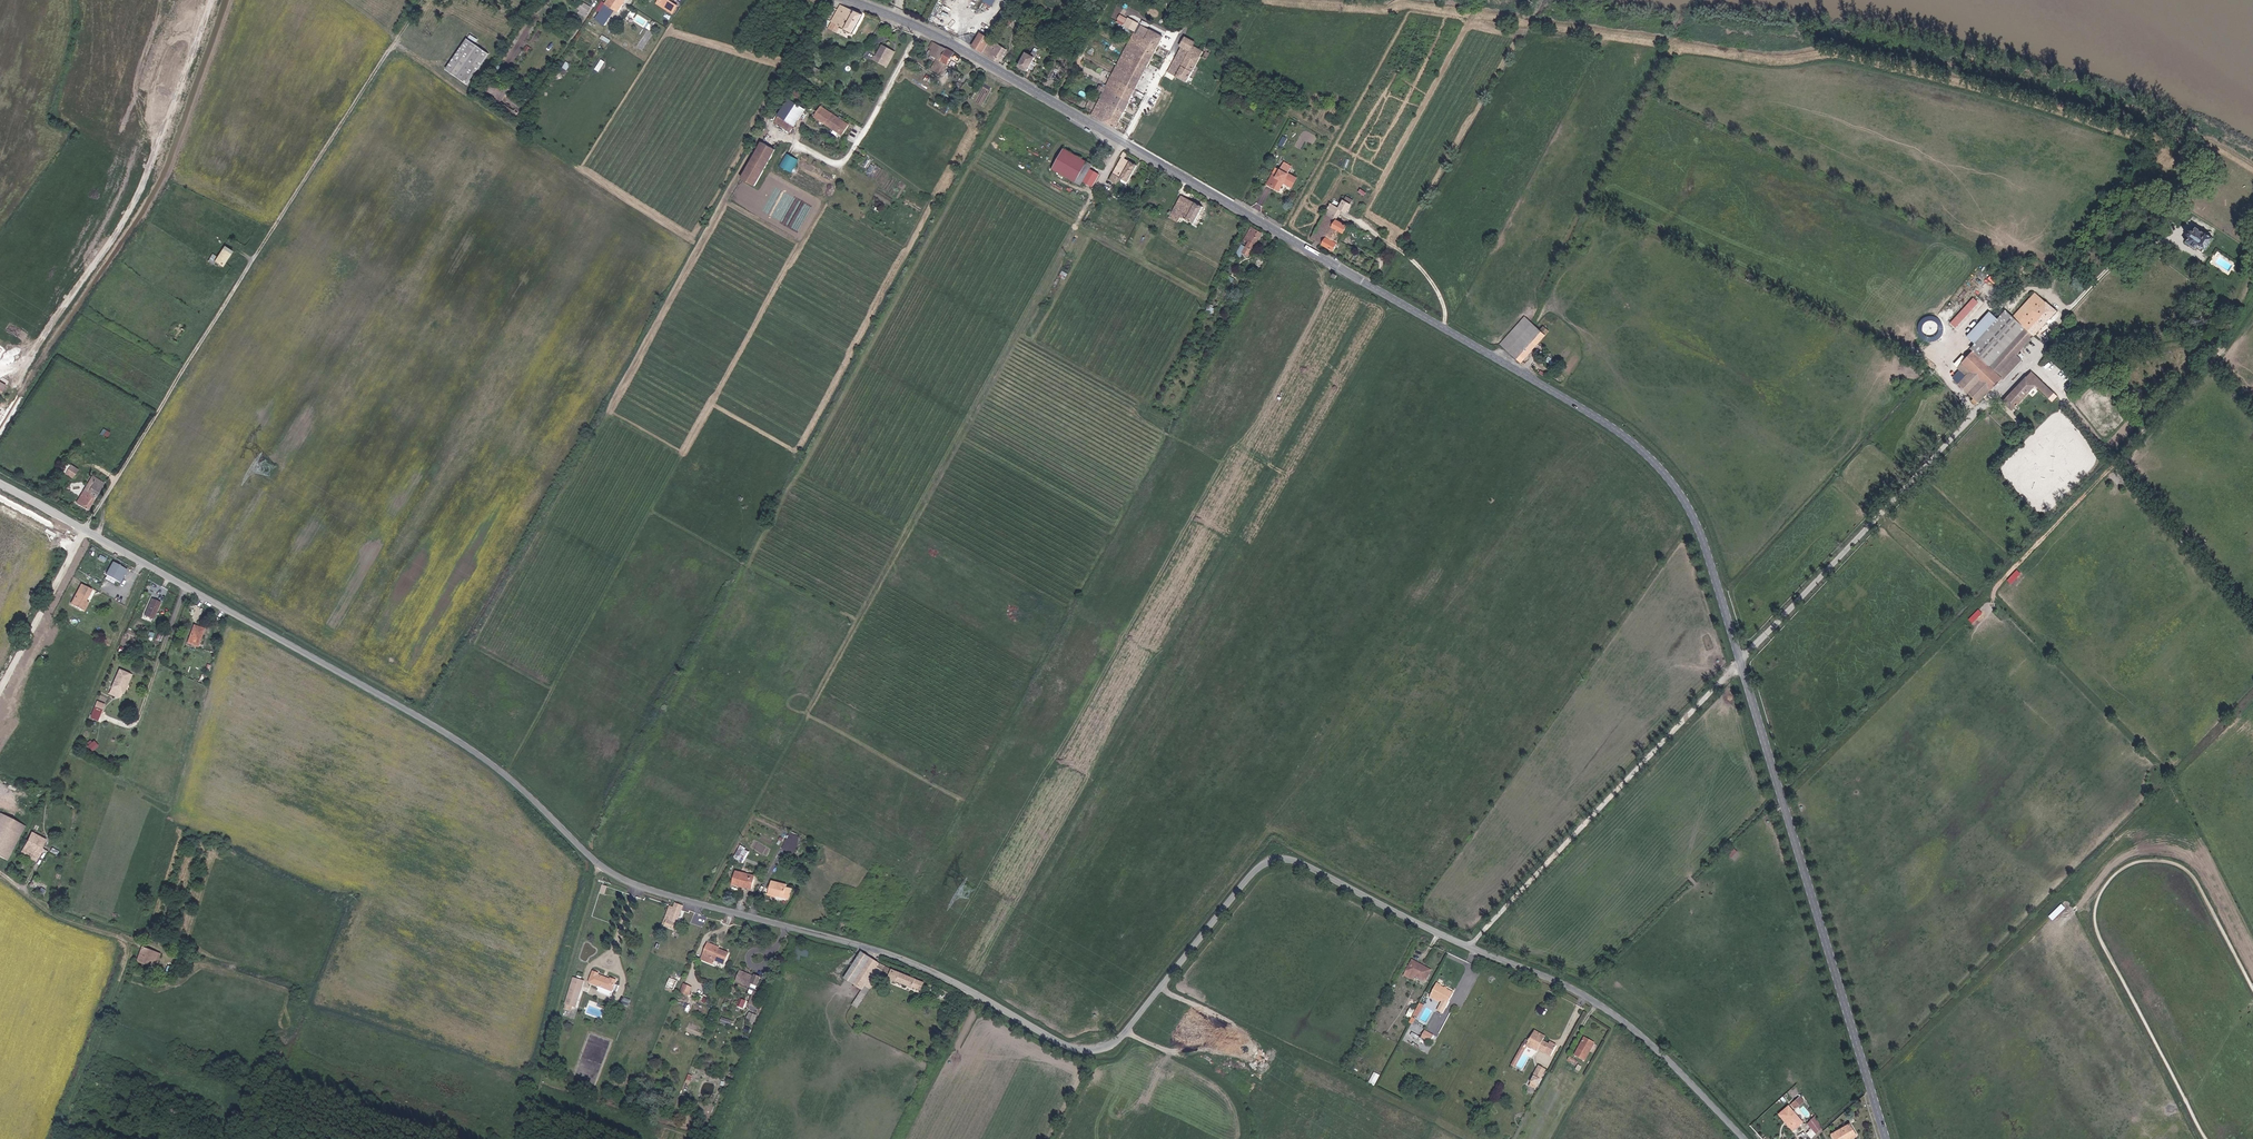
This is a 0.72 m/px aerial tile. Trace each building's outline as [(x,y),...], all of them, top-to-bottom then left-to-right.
[(625,0),(610,0),(607,4),(618,11),(625,0)] [(662,2),(660,7),(670,13),(673,8),(670,6),(674,0),(659,0),(662,2)] [(1484,9),(1489,0),(1472,0),(1471,2),(1484,9)] [(586,16),(592,6),(582,1),(579,7),(582,9),(580,13),(586,16)] [(858,12),(843,6),(834,23),(853,35),(865,16),(858,12)] [(606,24),(610,18),(601,13),(597,19),(606,24)] [(1122,17),(1117,26),(1136,36),(1161,48),(1165,40),(1122,17)] [(837,39),(840,33),(834,29),(831,36),(837,39)] [(1011,44),(1017,33),(1014,31),(1008,42),(1011,44)] [(984,56),(992,42),(979,34),(971,48),(984,56)] [(1136,36),(1131,45),(1156,57),(1161,48),(1136,36)] [(480,47),(468,39),(462,47),(474,55),(480,47)] [(1170,75),(1186,83),(1188,84),(1202,59),(1207,62),(1212,53),(1206,50),(1204,54),(1194,49),(1196,44),(1187,39),(1182,47),(1184,49),(1170,75)] [(937,62),(932,71),(945,78),(949,69),(943,65),(950,53),(942,49),(931,42),(927,49),(935,53),(932,59),(937,62)] [(983,57),(999,66),(1010,46),(1006,44),(1004,48),(992,42),(984,56),(983,57)] [(1135,60),(1151,68),(1156,57),(1131,45),(1125,55),(1135,60)] [(480,47),(474,55),(458,77),(468,84),(489,54),(480,47)] [(878,55),(874,62),(890,70),(895,60),(893,59),(896,53),(887,48),(881,58),(878,55)] [(1028,56),(1020,70),(1029,75),(1036,60),(1034,59),(1037,54),(1033,52),(1030,56),(1028,56)] [(943,65),(949,69),(956,57),(950,53),(943,65)] [(1125,55),(1122,61),(1132,66),(1135,60),(1125,55)] [(600,71),(605,60),(601,59),(596,69),(600,71)] [(1128,74),(1143,83),(1151,68),(1135,60),(1132,66),(1128,74)] [(1132,66),(1122,61),(1118,69),(1128,74),(1132,66)] [(423,79),(428,72),(424,69),(418,76),(423,79)] [(1112,80),(1137,93),(1138,91),(1147,96),(1149,92),(1141,87),(1143,83),(1128,74),(1118,69),(1112,80)] [(1106,91),(1131,104),(1137,93),(1112,80),(1106,91)] [(501,101),(506,93),(492,84),(486,93),(501,101)] [(807,98),(797,91),(791,99),(801,106),(807,98)] [(1100,102),(1126,115),(1131,104),(1106,91),(1100,102)] [(790,101),(775,124),(790,134),(805,112),(790,101)] [(1122,123),(1126,115),(1100,102),(1096,110),(1103,113),(1109,117),(1122,123)] [(829,123),(826,126),(843,138),(850,127),(822,108),(815,119),(820,122),(823,119),(829,123)] [(1103,113),(1096,110),(1092,117),(1099,121),(1103,113)] [(1109,117),(1103,113),(1099,121),(1106,124),(1109,117)] [(1118,130),(1122,123),(1109,117),(1106,124),(1118,130)] [(775,152),(762,144),(741,180),(754,188),(775,152)] [(1064,152),(1053,172),(1077,185),(1088,165),(1064,152)] [(780,166),(793,172),(799,158),(786,153),(780,166)] [(1124,158),(1125,159),(1139,167),(1141,163),(1126,155),(1124,158)] [(1125,159),(1112,182),(1122,188),(1125,183),(1128,185),(1139,167),(1125,159)] [(1088,165),(1077,185),(1082,188),(1084,184),(1091,172),(1093,168),(1088,165)] [(1294,173),(1286,169),(1282,176),(1290,180),(1291,179),(1294,173)] [(1091,172),(1084,184),(1094,189),(1101,177),(1091,172)] [(1290,180),(1282,176),(1280,180),(1277,185),(1285,189),(1290,180)] [(1280,198),(1285,189),(1277,185),(1280,180),(1275,178),(1268,191),(1280,198)] [(1301,185),(1291,179),(1290,180),(1285,189),(1295,195),(1301,185)] [(1122,188),(1112,182),(1107,192),(1116,197),(1122,188)] [(1195,223),(1204,206),(1185,195),(1173,216),(1180,220),(1183,215),(1195,223)] [(1342,207),(1334,203),(1315,238),(1337,250),(1351,226),(1341,220),(1346,210),(1356,216),(1358,212),(1352,208),(1354,205),(1346,200),(1342,207)] [(2216,232),(2197,221),(2195,224),(2191,224),(2189,225),(2188,226),(2188,228),(2187,230),(2188,230),(2189,233),(2187,237),(2198,244),(2201,240),(2208,244),(2216,232)] [(1251,255),(1265,230),(1258,227),(1254,234),(1250,232),(1241,250),(1251,255)] [(278,228),(275,234),(286,240),(289,234),(286,232),(286,231),(278,228)] [(222,265),(231,250),(224,245),(215,260),(222,265)] [(355,269),(342,263),(338,271),(351,277),(355,269)] [(2014,351),(2057,306),(2037,288),(2033,291),(2029,295),(2015,309),(2007,302),(1968,344),(1970,347),(1955,364),(1964,373),(1974,382),(1967,390),(1968,392),(1965,395),(1973,401),(1987,386),(1989,387),(2019,356),(2014,351)] [(1950,322),(1959,330),(1982,304),(1974,296),(1950,322)] [(1528,313),(1505,341),(1525,358),(1554,326),(1543,317),(1538,322),(1528,313)] [(177,341),(185,329),(179,326),(172,338),(177,341)] [(2053,390),(2030,369),(2001,399),(2011,408),(2034,385),(2046,397),(2053,390)] [(1956,381),(1967,390),(1974,382),(1964,373),(1956,381)] [(100,432),(106,437),(109,432),(104,427),(100,432)] [(72,478),(77,469),(70,464),(65,473),(72,478)] [(91,476),(84,489),(86,490),(94,478),(91,476)] [(87,510),(103,484),(94,478),(86,490),(84,489),(75,503),(87,510)] [(112,559),(108,567),(121,574),(126,566),(112,559)] [(121,574),(108,567),(106,571),(119,578),(121,574)] [(2011,583),(2021,572),(2017,568),(2007,579),(2011,583)] [(70,598),(84,605),(88,597),(83,594),(89,583),(80,578),(70,598)] [(151,610),(157,594),(149,591),(143,607),(151,610)] [(1973,623),(1982,611),(1978,607),(1968,619),(1973,623)] [(193,636),(198,618),(188,615),(183,633),(193,636)] [(119,693),(127,673),(117,669),(109,689),(119,693)] [(130,674),(127,673),(119,693),(122,695),(130,674)] [(116,699),(119,693),(109,689),(106,695),(116,699)] [(101,708),(103,702),(95,699),(93,705),(101,708)] [(89,717),(98,720),(101,711),(93,708),(89,717)] [(784,734),(770,726),(764,737),(770,740),(765,749),(773,753),(784,734)] [(92,740),(86,746),(91,751),(98,745),(92,740)] [(13,796),(17,791),(9,787),(6,792),(13,796)] [(27,814),(34,803),(19,794),(12,806),(27,814)] [(24,827),(0,813),(0,857),(5,860),(24,827)] [(791,832),(783,847),(793,852),(797,843),(796,843),(799,836),(791,832)] [(30,833),(21,849),(29,854),(37,858),(41,850),(44,851),(49,844),(30,833)] [(734,856),(744,862),(751,850),(741,844),(734,856)] [(1733,846),(1727,853),(1732,857),(1737,850),(1733,846)] [(29,854),(21,849),(18,855),(26,859),(29,854)] [(746,878),(725,872),(722,885),(742,891),(746,878)] [(777,886),(762,882),(759,893),(775,897),(777,886)] [(681,907),(674,905),(673,910),(668,909),(662,928),(672,931),(681,907)] [(851,927),(856,915),(848,911),(844,921),(840,921),(837,933),(848,936),(851,927)] [(702,958),(713,963),(723,967),(727,956),(717,952),(711,950),(712,948),(707,946),(702,958)] [(793,961),(800,962),(801,955),(808,957),(809,950),(796,948),(793,961)] [(133,964),(140,967),(145,953),(138,951),(133,964)] [(145,953),(140,967),(152,970),(157,957),(145,953)] [(880,966),(862,955),(846,981),(863,992),(868,986),(872,989),(883,972),(879,969),(880,966)] [(713,963),(702,958),(701,962),(712,967),(713,963)] [(1411,973),(1412,974),(1414,975),(1420,964),(1425,968),(1426,966),(1428,964),(1419,959),(1411,973)] [(1414,975),(1412,974),(1409,978),(1416,982),(1419,978),(1430,983),(1436,972),(1426,966),(1425,968),(1420,964),(1414,975)] [(755,972),(741,966),(736,978),(750,984),(752,980),(758,983),(761,973),(756,971),(755,972)] [(599,986),(598,989),(612,994),(617,979),(592,970),(588,982),(599,986)] [(915,989),(918,982),(901,975),(898,982),(915,989)] [(925,985),(918,982),(915,989),(922,992),(925,985)] [(1437,995),(1448,1001),(1454,1005),(1461,993),(1443,983),(1437,995)] [(688,988),(681,985),(678,993),(685,996),(688,988)] [(593,1001),(598,1002),(600,994),(592,990),(592,988),(587,986),(583,997),(593,1001)] [(598,1002),(606,1005),(610,994),(605,992),(604,995),(600,994),(598,1002)] [(560,1021),(568,1023),(570,1024),(577,997),(567,994),(560,1021)] [(1446,1006),(1448,1001),(1437,995),(1434,1000),(1446,1006)] [(744,1008),(747,1000),(740,998),(737,1006),(744,1008)] [(1413,1023),(1424,1004),(1420,1002),(1410,1020),(1413,1023)] [(1428,1022),(1433,1010),(1425,1007),(1423,1013),(1420,1012),(1417,1018),(1428,1022)] [(755,1022),(757,1014),(749,1011),(747,1019),(755,1022)] [(1430,1042),(1434,1034),(1425,1029),(1420,1036),(1430,1042)] [(1552,1035),(1541,1030),(1533,1044),(1538,1047),(1540,1044),(1545,1046),(1543,1048),(1556,1056),(1563,1044),(1557,1041),(1556,1043),(1550,1039),(1552,1035)] [(1594,1047),(1598,1039),(1591,1034),(1582,1051),(1592,1056),(1596,1048),(1594,1047)] [(1538,1078),(1540,1079),(1545,1081),(1551,1071),(1544,1067),(1538,1078)] [(1375,1085),(1381,1074),(1374,1071),(1369,1082),(1375,1085)] [(1540,1079),(1534,1089),(1540,1092),(1545,1081),(1540,1079)] [(1803,1123),(1789,1106),(1780,1114),(1794,1130),(1803,1123)] [(1812,1138),(1824,1126),(1814,1115),(1807,1123),(1811,1127),(1806,1132),(1812,1138)] [(1857,1136),(1851,1126),(1833,1136),(1834,1138),(1851,1138),(1857,1136)]
